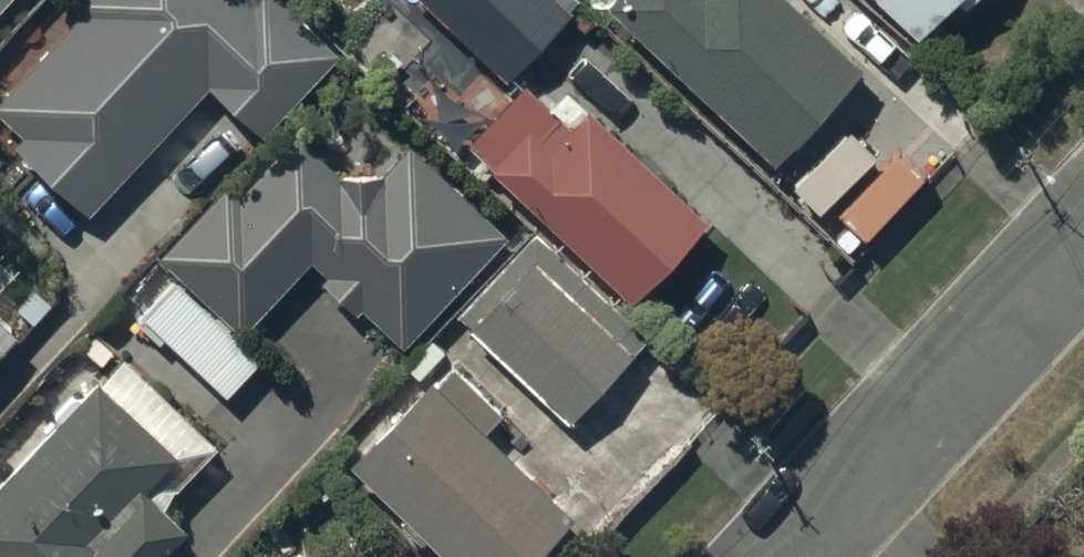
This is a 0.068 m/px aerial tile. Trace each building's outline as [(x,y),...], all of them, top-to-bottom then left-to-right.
[(0,97),(0,107),(24,129),(11,143),(85,211),(208,79),(263,131),(341,46),(292,0),(72,0),(82,9),(0,97)] [(507,71),(571,3),(567,0),(431,0),(507,71)] [(771,154),(861,59),(798,0),(608,0),(771,154)] [(911,26),(936,0),(883,0),(911,26)] [(463,139),(629,295),(706,212),(586,100),(570,117),(524,74),(463,139)] [(223,173),(155,244),(242,328),(313,254),(328,269),(320,276),(354,308),(363,299),(404,339),(505,233),(408,139),(379,169),(360,151),(341,170),(297,127),(238,188),(223,173)] [(536,228),(460,309),(572,413),(648,331),(536,228)] [(11,265),(0,253),(0,276),(11,265)] [(174,275),(139,312),(224,392),(259,356),(174,275)] [(15,326),(0,311),(0,341),(15,326)] [(451,556),(528,556),(574,510),(483,422),(501,404),(454,359),(436,377),(429,370),(346,456),(451,556)] [(183,516),(143,479),(179,440),(96,366),(0,472),(0,556),(146,556),(183,516)]
